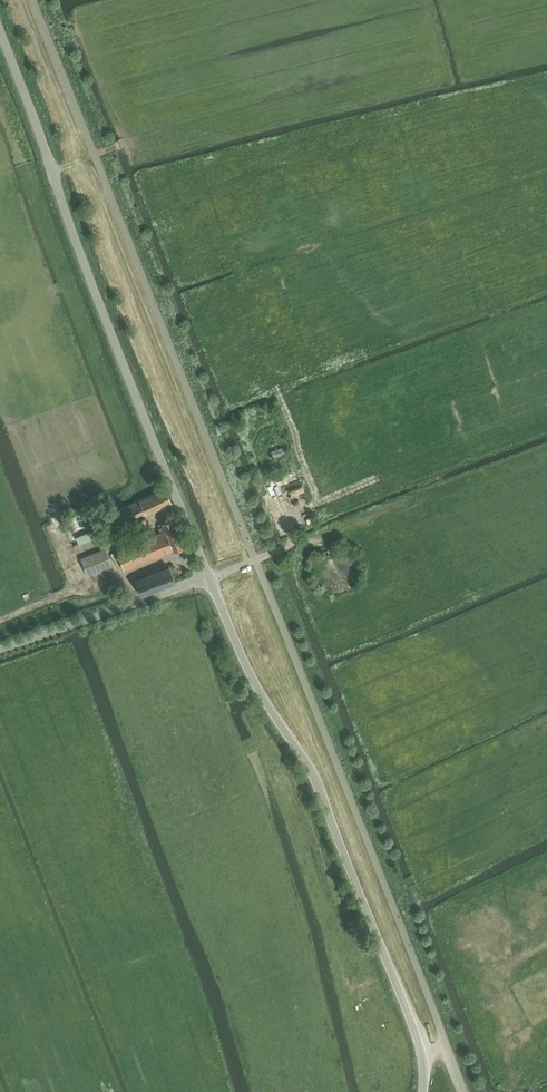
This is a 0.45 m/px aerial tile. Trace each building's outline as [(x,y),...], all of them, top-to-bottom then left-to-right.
[(281,447),(270,451),(272,458),(284,454),(281,447)] [(294,471),(261,484),(265,493),(298,481),(294,471)] [(113,513),(120,527),(171,502),(164,488),(113,513)] [(117,550),(125,570),(183,546),(172,519),(162,523),(164,526),(159,528),(161,532),(117,550)] [(103,532),(101,527),(76,537),(78,542),(103,532)] [(113,545),(117,549),(126,541),(122,537),(113,545)] [(106,548),(80,558),(87,575),(112,565),(106,548)] [(354,584),(357,577),(358,570),(357,563),(354,557),(348,552),(341,549),(334,548),(329,550),(326,551),(323,553),(321,555),(316,561),(314,567),(315,575),(317,581),(322,587),(327,590),(328,591),(335,592),(342,591),(348,589),(354,584)] [(135,579),(142,595),(175,582),(169,566),(135,579)]
